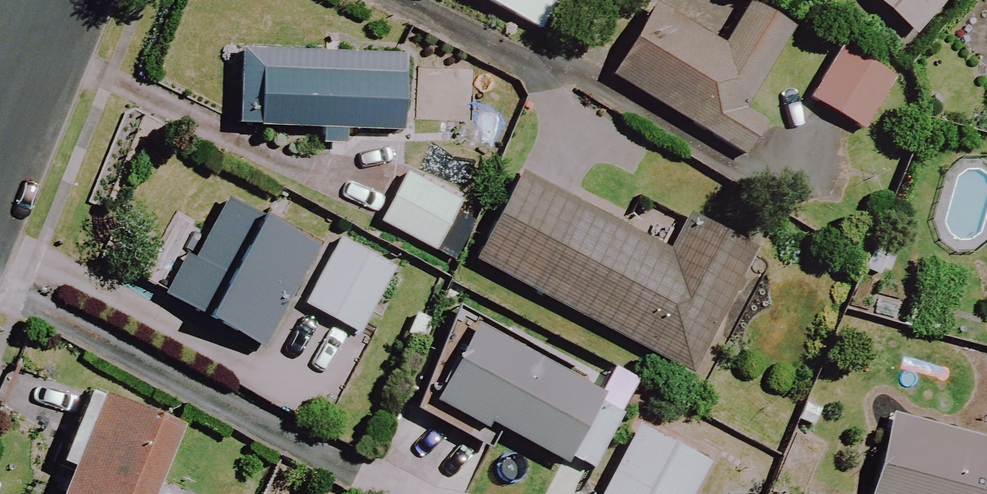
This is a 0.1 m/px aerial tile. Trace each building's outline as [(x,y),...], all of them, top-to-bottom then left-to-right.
[(540,32),(558,0),(482,0),(540,32)] [(710,0),(677,0),(670,12),(654,3),(610,76),(743,155),(763,122),(741,109),(789,28),(744,1),(736,15),(710,0)] [(913,35),(943,0),(873,0),(913,35)] [(892,80),(838,48),(808,98),(861,130),(892,80)] [(399,133),(402,59),(241,52),(237,126),(324,130),(323,144),(343,145),(344,130),(399,133)] [(677,258),(514,172),(469,257),(689,375),(755,251),(697,220),(677,258)] [(461,202),(405,174),(380,223),(436,251),(461,202)] [(315,248),(227,199),(171,300),(259,349),(315,248)] [(393,269),(340,241),(306,306),(359,334),(393,269)] [(624,408),(464,320),(415,410),(489,450),(500,430),(586,478),(624,408)] [(89,392),(81,413),(60,464),(73,469),(63,493),(155,493),(181,429),(89,392)] [(890,418),(870,493),(986,493),(986,444),(890,418)] [(706,463),(637,426),(601,493),(690,493),(706,463)]
